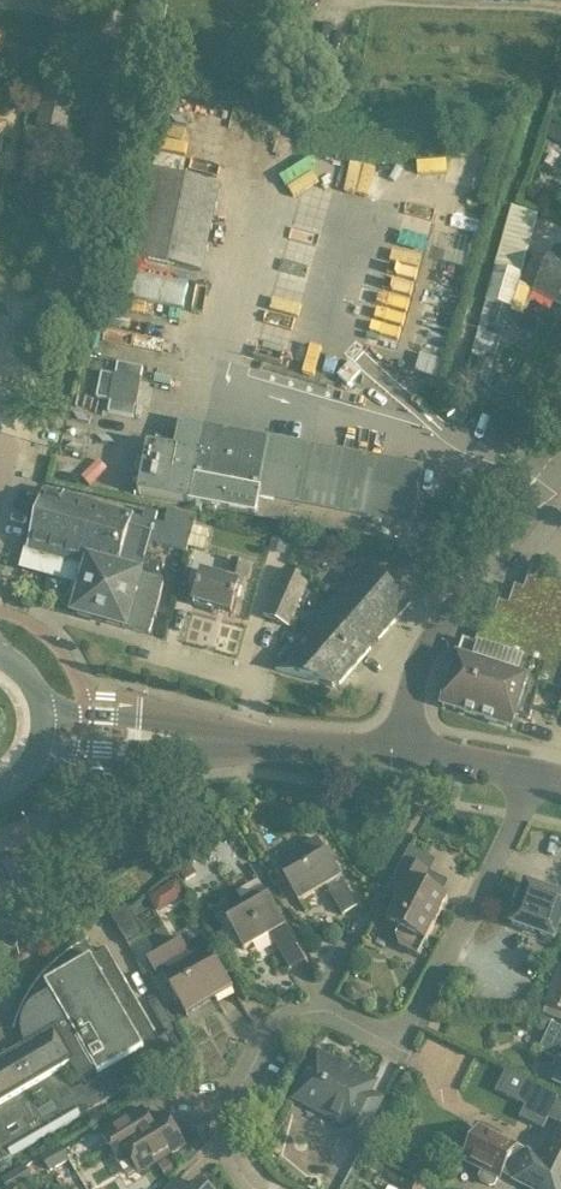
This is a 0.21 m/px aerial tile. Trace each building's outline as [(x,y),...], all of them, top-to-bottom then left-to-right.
[(46,80),(35,127),(65,134),(76,86),(46,80)] [(560,139),(560,123),(556,121),(549,134),(560,139)] [(203,274),(221,186),(151,172),(133,259),(203,274)] [(495,357),(501,339),(485,334),(487,328),(504,332),(510,309),(512,309),(538,216),(511,206),(473,349),(495,357)] [(555,249),(533,293),(560,307),(560,253),(555,249)] [(132,275),(127,299),(183,310),(188,286),(132,275)] [(548,311),(531,302),(517,329),(534,338),(548,311)] [(494,363),(480,358),(472,380),(487,385),(494,363)] [(107,414),(132,419),(142,369),(117,364),(115,375),(113,375),(113,376),(101,374),(96,398),(108,401),(108,402),(109,402),(107,414)] [(349,364),(337,377),(347,386),(348,384),(358,373),(349,364)] [(177,450),(148,444),(139,494),(415,548),(419,527),(412,526),(422,470),(182,424),(177,450)] [(25,567),(81,582),(73,613),(126,628),(127,627),(150,633),(163,586),(162,581),(140,575),(146,556),(149,543),(186,553),(187,548),(189,548),(194,528),(193,528),(195,520),(168,513),(164,526),(155,523),(157,515),(145,512),(142,520),(45,493),(25,567)] [(204,552),(209,532),(194,528),(189,548),(204,552)] [(271,537),(268,552),(285,555),(288,541),(271,537)] [(242,586),(248,566),(232,561),(226,581),(202,574),(193,606),(213,612),(214,608),(231,613),(239,586),(242,586)] [(343,684),(411,605),(367,567),(276,670),(334,686),(343,684)] [(309,581),(285,569),(263,616),(287,628),(309,581)] [(534,580),(529,598),(519,595),(514,613),(504,610),(498,629),(488,625),(481,647),(464,642),(444,706),(512,728),(516,716),(530,720),(549,659),(560,663),(560,588),(534,580)] [(343,918),(359,909),(320,841),(278,866),(301,904),(326,890),(343,918)] [(388,921),(399,927),(395,936),(398,949),(419,959),(449,900),(424,887),(430,874),(404,860),(387,894),(399,900),(388,921)] [(180,870),(186,881),(196,876),(190,865),(180,870)] [(149,897),(158,913),(186,896),(177,881),(149,897)] [(529,884),(525,894),(519,891),(514,904),(521,907),(514,924),(556,939),(560,925),(560,890),(559,889),(555,887),(551,887),(546,887),(542,889),(529,884)] [(290,971),(305,962),(264,892),(223,916),(245,953),(271,938),(290,971)] [(129,944),(144,935),(128,908),(113,917),(129,944)] [(188,1058),(174,1033),(161,1041),(108,950),(97,957),(90,943),(71,954),(57,966),(55,967),(40,984),(33,993),(27,1004),(18,1024),(9,1021),(0,1026),(0,1168),(188,1058)] [(187,1020),(234,992),(208,946),(190,956),(183,943),(148,963),(156,976),(160,973),(187,1020)] [(546,1007),(560,1013),(560,967),(546,1007)] [(344,991),(349,1000),(355,1003),(360,1000),(362,994),(358,985),(353,983),(346,986),(344,991)] [(535,1024),(538,1030),(547,1035),(554,1021),(539,1016),(535,1024)] [(553,1026),(540,1052),(560,1062),(560,1030),(553,1026)] [(317,1111),(348,1126),(344,1135),(361,1143),(382,1101),(367,1094),(372,1084),(338,1067),(337,1071),(318,1061),(300,1097),(319,1107),(317,1111)] [(510,1074),(502,1090),(521,1099),(529,1084),(510,1074)] [(117,1163),(128,1156),(140,1176),(186,1148),(168,1118),(145,1131),(136,1117),(103,1137),(114,1155),(113,1156),(117,1163)] [(464,1160),(482,1170),(478,1179),(481,1185),(489,1188),(495,1186),(499,1178),(501,1180),(504,1174),(512,1179),(526,1149),(501,1136),(499,1139),(480,1129),(464,1160)] [(512,1179),(532,1188),(560,1188),(560,1134),(548,1160),(526,1149),(512,1179)] [(49,1172),(71,1160),(61,1144),(40,1156),(49,1172)] [(36,1180),(28,1167),(5,1181),(10,1188),(20,1188),(36,1180)] [(404,1180),(400,1188),(424,1188),(404,1180)]
